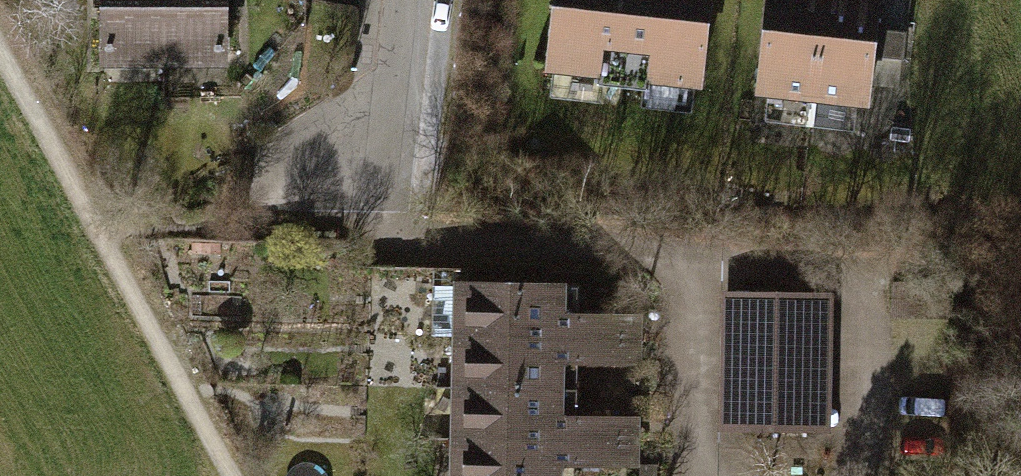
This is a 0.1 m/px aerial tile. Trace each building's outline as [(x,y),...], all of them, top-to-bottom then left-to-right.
[(153,0),(91,0),(92,77),(154,76),(153,0)] [(216,0),(153,0),(154,76),(217,76),(216,0)] [(553,112),(722,129),(735,0),(564,0),(553,112)] [(830,139),(843,0),(783,0),(771,134),(830,139)] [(891,145),(898,69),(904,0),(843,0),(830,139),(891,145)] [(471,292),(469,358),(585,360),(587,294),(471,292)] [(846,317),(728,315),(726,450),(844,452),(846,317)] [(469,358),(468,423),(584,426),(585,360),(469,358)] [(691,364),(691,431),(723,431),(724,364),(691,364)] [(467,475),(583,475),(584,426),(468,423),(467,475)]
